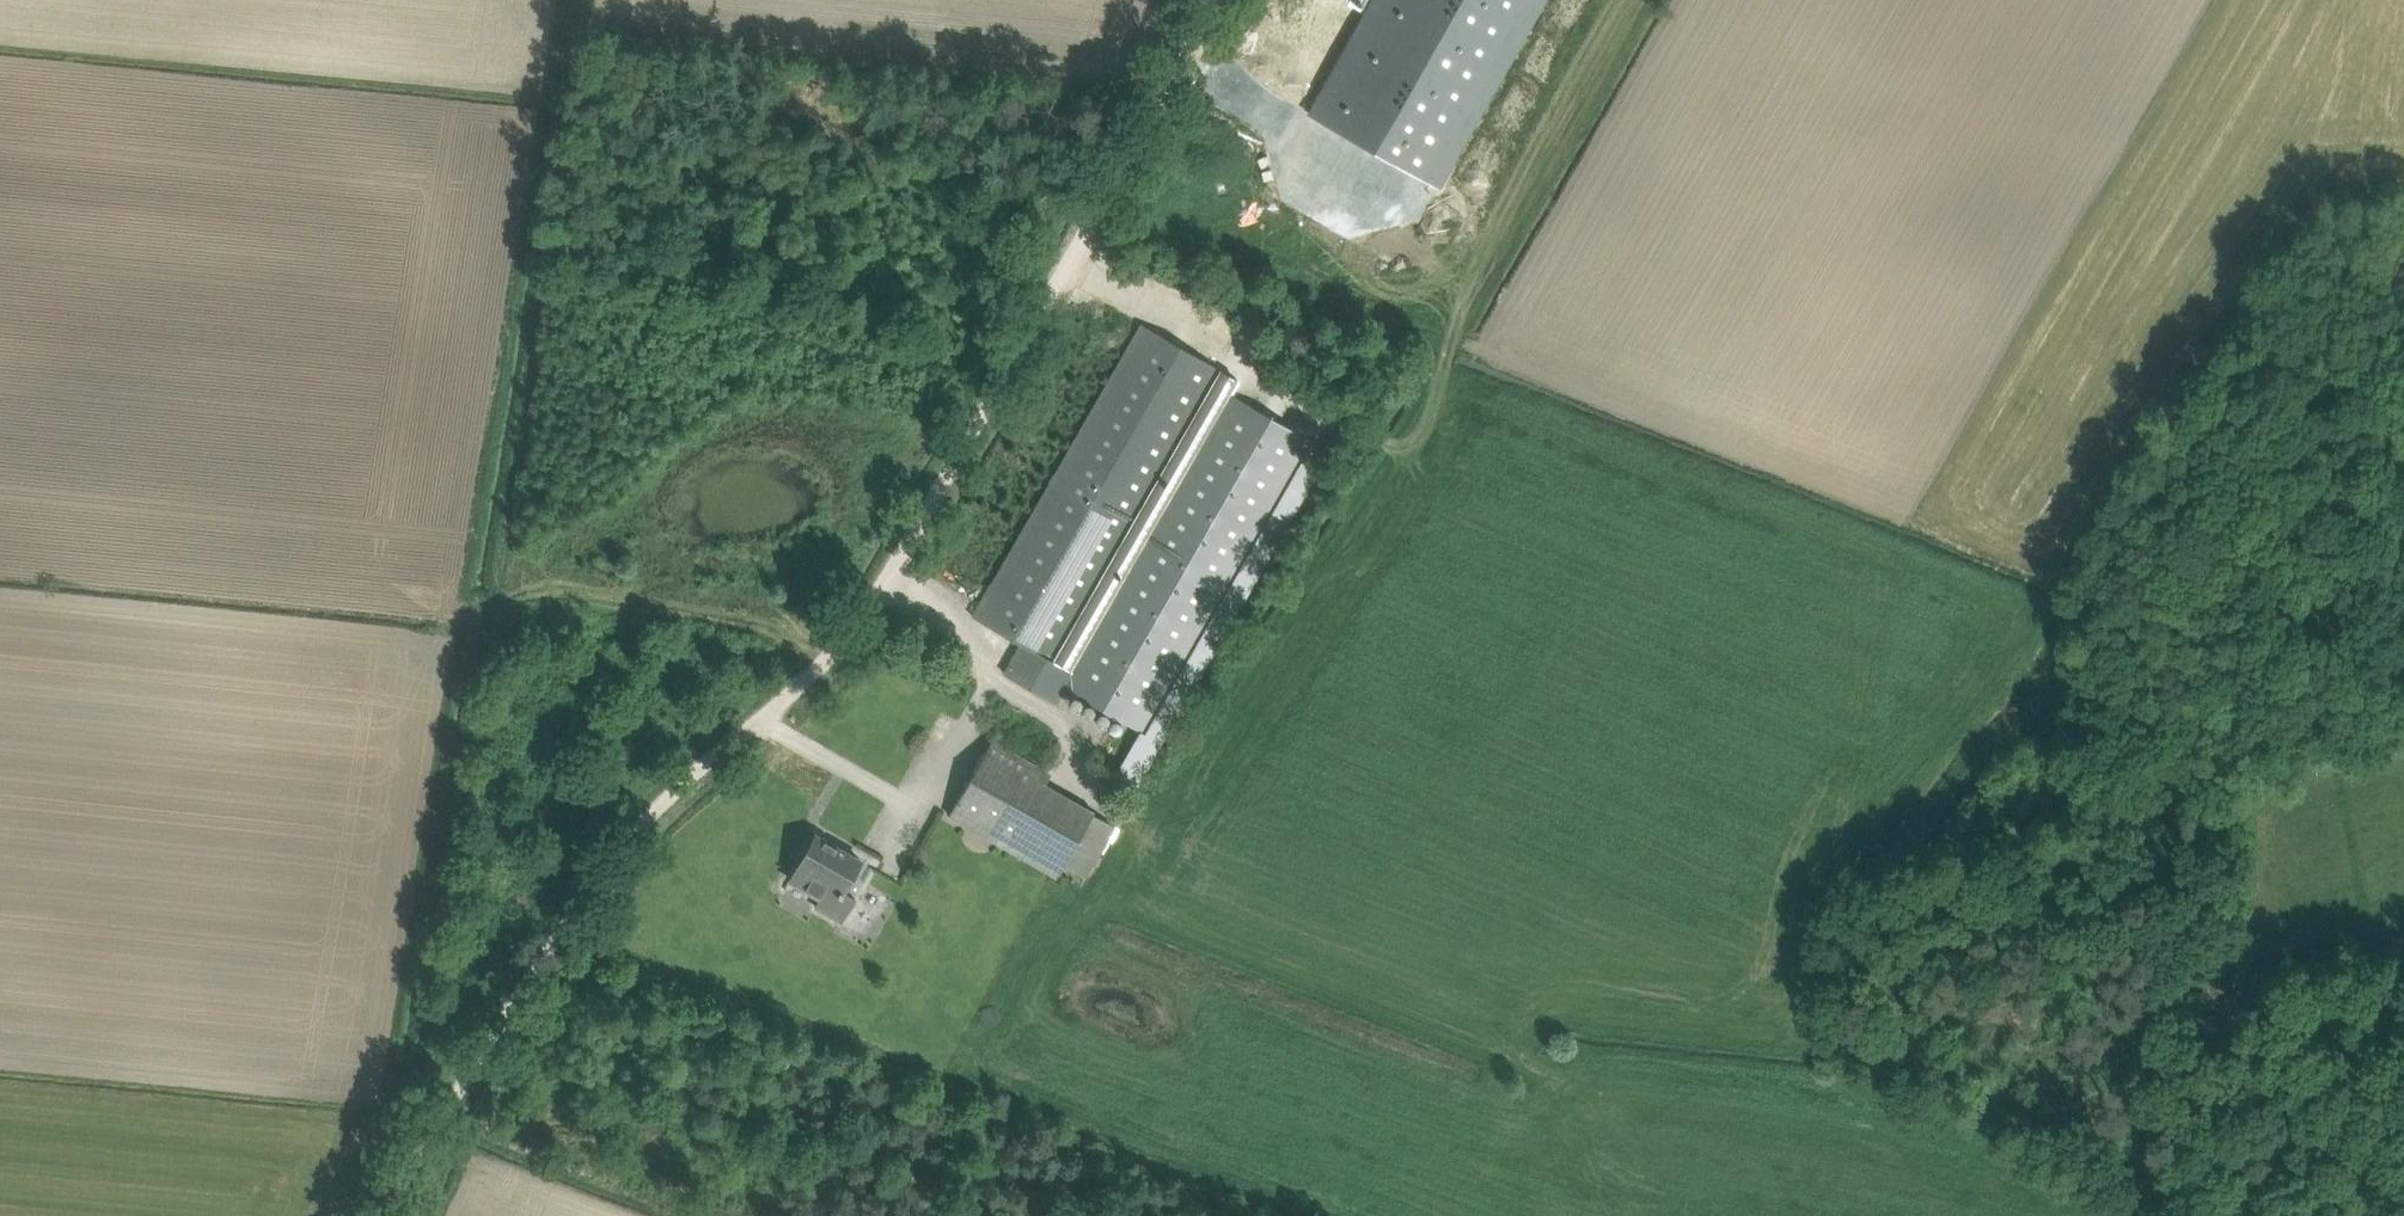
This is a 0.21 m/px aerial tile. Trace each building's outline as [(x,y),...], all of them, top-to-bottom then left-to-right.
[(1290,93),(1417,165),(1510,0),(1343,0),(1290,93)] [(1142,323),(974,616),(1021,643),(1004,672),(1025,684),(1057,702),(1065,687),(1141,731),(1117,772),(1138,784),(1331,450),(1310,438),(1233,393),(1072,672),(1051,660),(1219,367),(1163,335),(1142,323)] [(1007,837),(1003,845),(1057,875),(1094,810),(1040,779),(1045,770),(992,739),(949,814),(961,821),(966,814),(1007,837)] [(844,891),(862,860),(815,834),(789,879),(821,897),(816,906),(842,921),(855,897),(844,891)]
